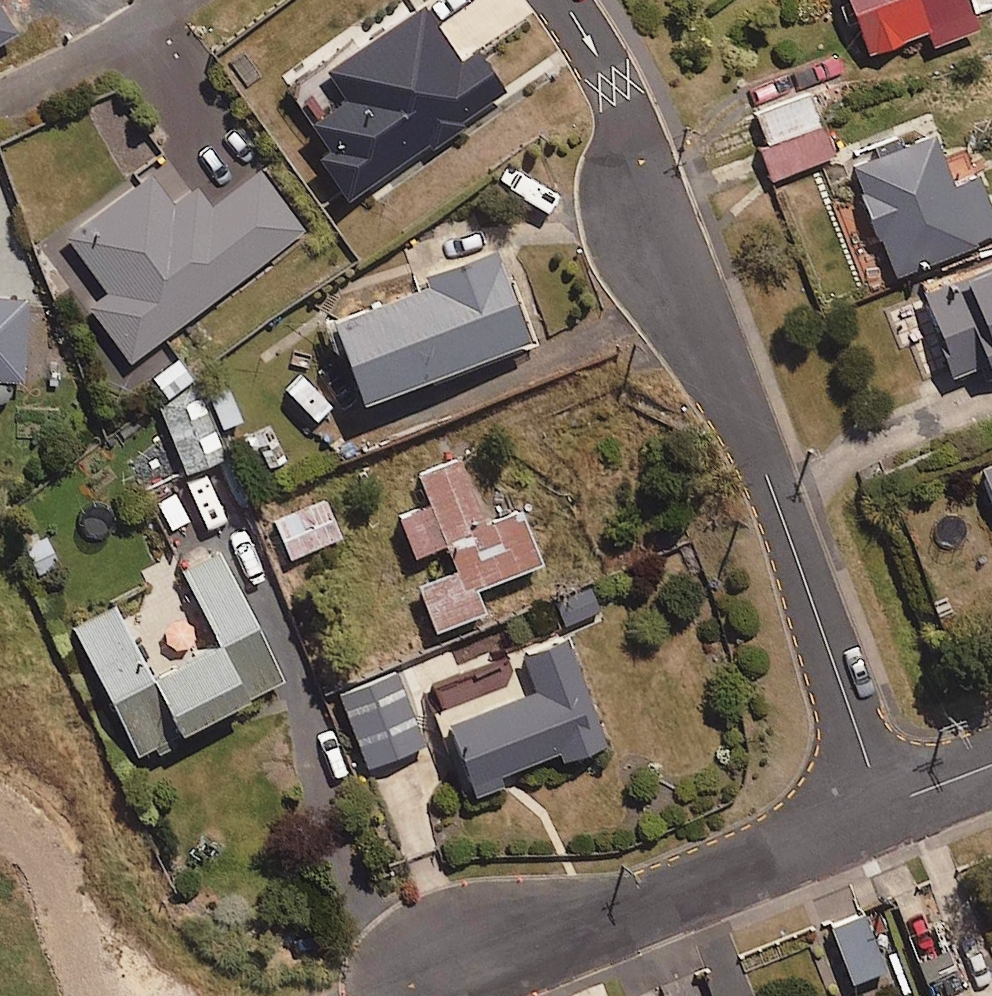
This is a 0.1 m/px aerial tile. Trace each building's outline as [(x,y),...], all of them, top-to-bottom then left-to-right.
[(324,150),(316,155),(347,197),(378,174),(384,182),(504,94),(457,32),(444,41),(414,0),(407,0),(321,64),(342,92),(303,121),(324,150)] [(975,25),(964,0),(842,0),(864,51),(922,27),(929,45),(975,25)] [(767,177),(830,152),(807,92),(757,112),(767,139),(754,144),(767,177)] [(128,174),(159,154),(119,94),(89,115),(128,174)] [(949,182),(928,129),(846,162),(890,272),(991,231),(991,219),(973,172),(949,182)] [(125,357),(303,231),(261,171),(203,211),(189,190),(169,204),(147,172),(45,244),(125,357)] [(368,400),(536,343),(506,254),(427,280),(430,290),(341,320),(368,400)] [(915,289),(948,373),(976,362),(983,378),(991,375),(991,356),(991,355),(991,258),(915,289)] [(8,398),(9,377),(18,378),(23,298),(0,296),(0,397),(8,398)] [(161,394),(189,376),(167,340),(139,357),(161,394)] [(213,426),(237,417),(224,381),(158,405),(183,470),(224,454),(213,426)] [(976,464),(991,504),(991,458),(976,464)] [(442,541),(452,568),(414,583),(431,627),(480,609),(471,585),(537,560),(516,505),(480,519),(457,459),(416,474),(424,496),(386,511),(403,555),(442,541)] [(287,556),(339,535),(324,499),(272,520),(287,556)] [(130,750),(278,676),(216,550),(179,569),(213,637),(144,671),(110,602),(67,623),(130,750)] [(547,757),(590,741),(549,635),(505,652),(519,687),(427,723),(455,793),(490,780),(487,771),(544,749),(547,757)] [(364,765),(422,743),(393,669),(336,691),(364,765)] [(853,979),(883,967),(861,913),(831,925),(853,979)] [(923,978),(953,967),(936,922),(906,933),(923,978)]
